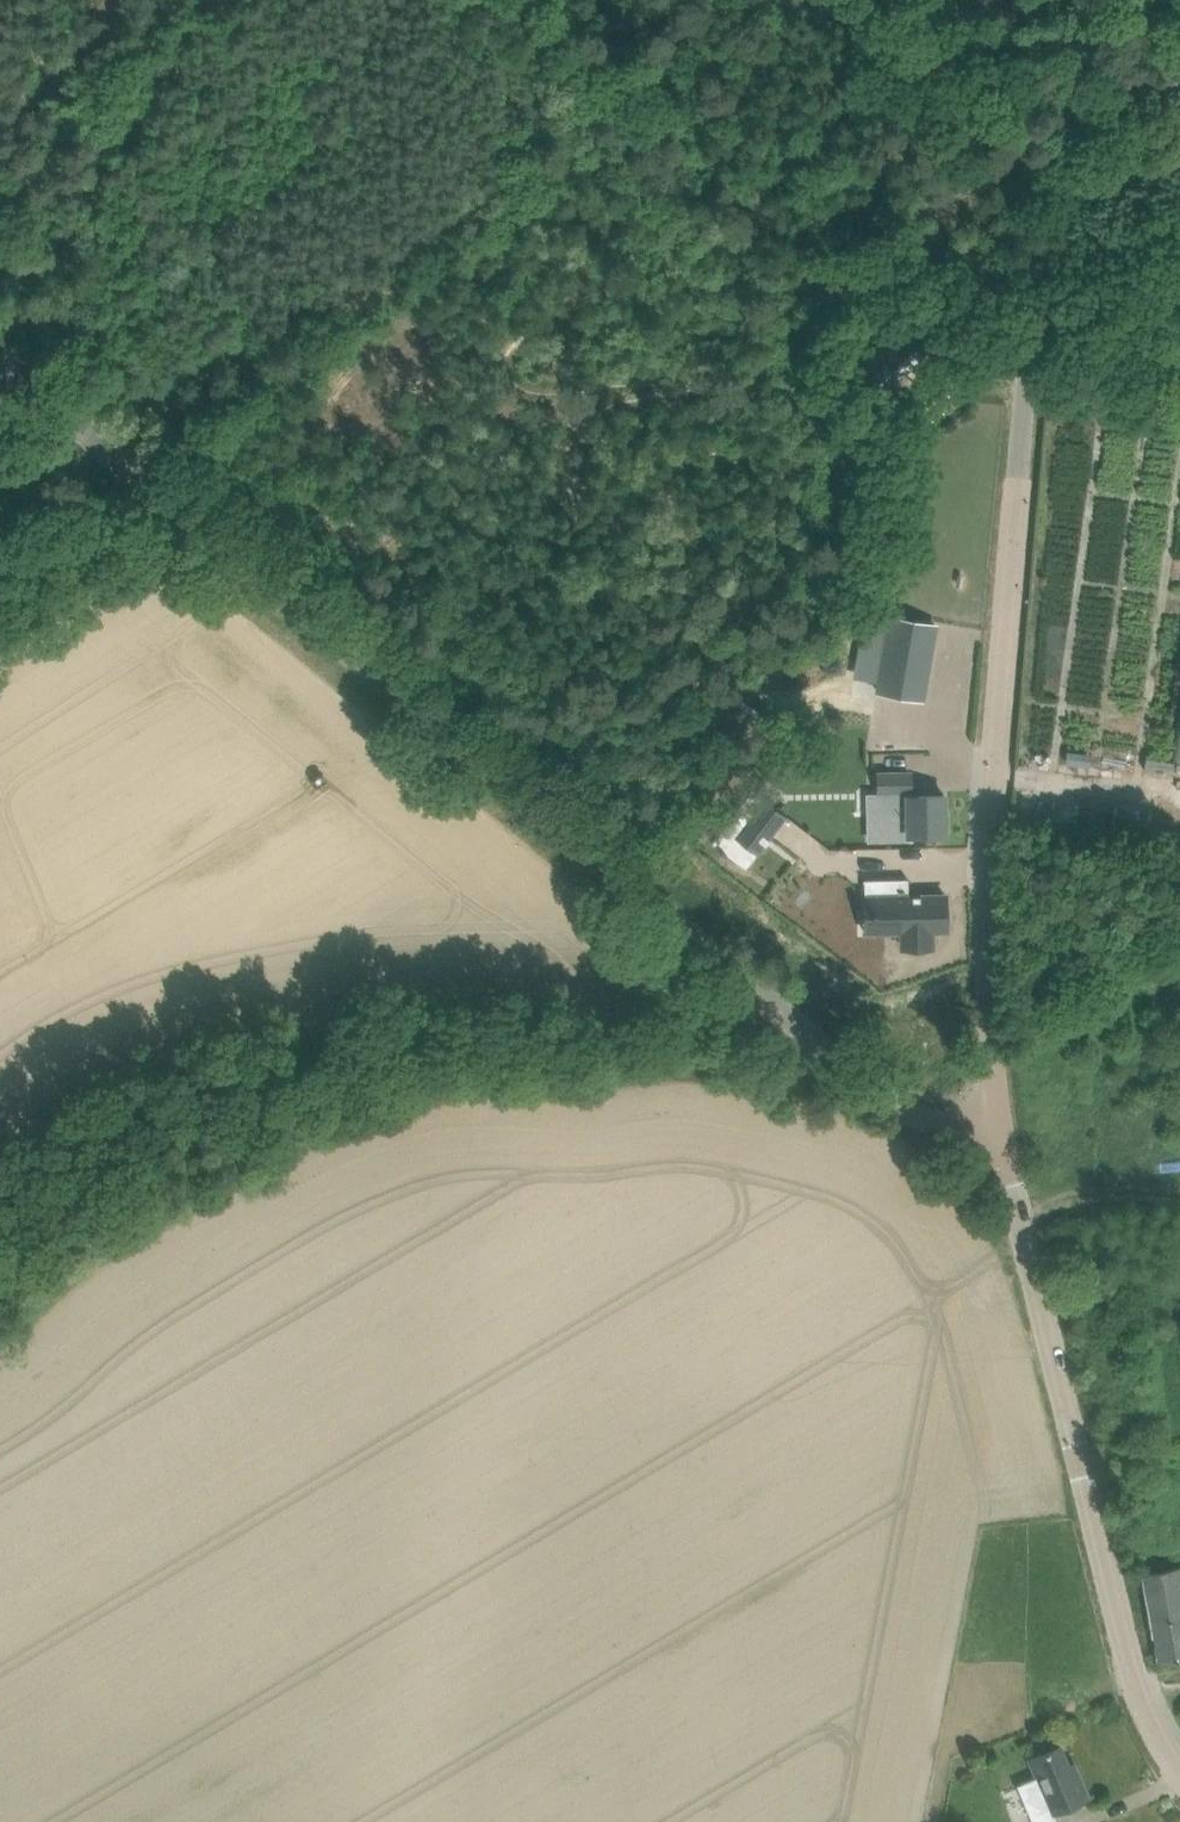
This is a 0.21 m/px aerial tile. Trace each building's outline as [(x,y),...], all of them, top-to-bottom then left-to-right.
[(890,342),(862,369),(883,392),(921,355),(911,345),(899,333),(890,342)] [(889,618),(876,689),(923,697),(936,626),(889,618)] [(879,815),(869,815),(869,838),(910,837),(910,833),(945,832),(944,831),(944,795),(909,796),(909,772),(879,772),(879,793),(879,815)] [(753,789),(734,813),(745,822),(734,836),(757,853),(786,815),(753,789)] [(907,878),(863,879),(863,898),(875,898),(875,910),(872,911),(873,916),(875,916),(875,928),(864,928),(864,930),(902,930),(902,947),(932,946),(931,929),(946,929),(945,895),(908,896),(907,878)] [(1166,939),(1179,937),(1179,922),(1179,920),(1163,923),(1166,939)] [(1157,1662),(1179,1658),(1179,1565),(1142,1571),(1157,1662)] [(1029,1757),(1041,1786),(1022,1794),(1034,1821),(1059,1821),(1058,1821),(1054,1812),(1088,1797),(1077,1773),(1072,1775),(1059,1744),(1029,1757)] [(981,1819),(981,1821),(1010,1821),(1006,1811),(981,1819)]
